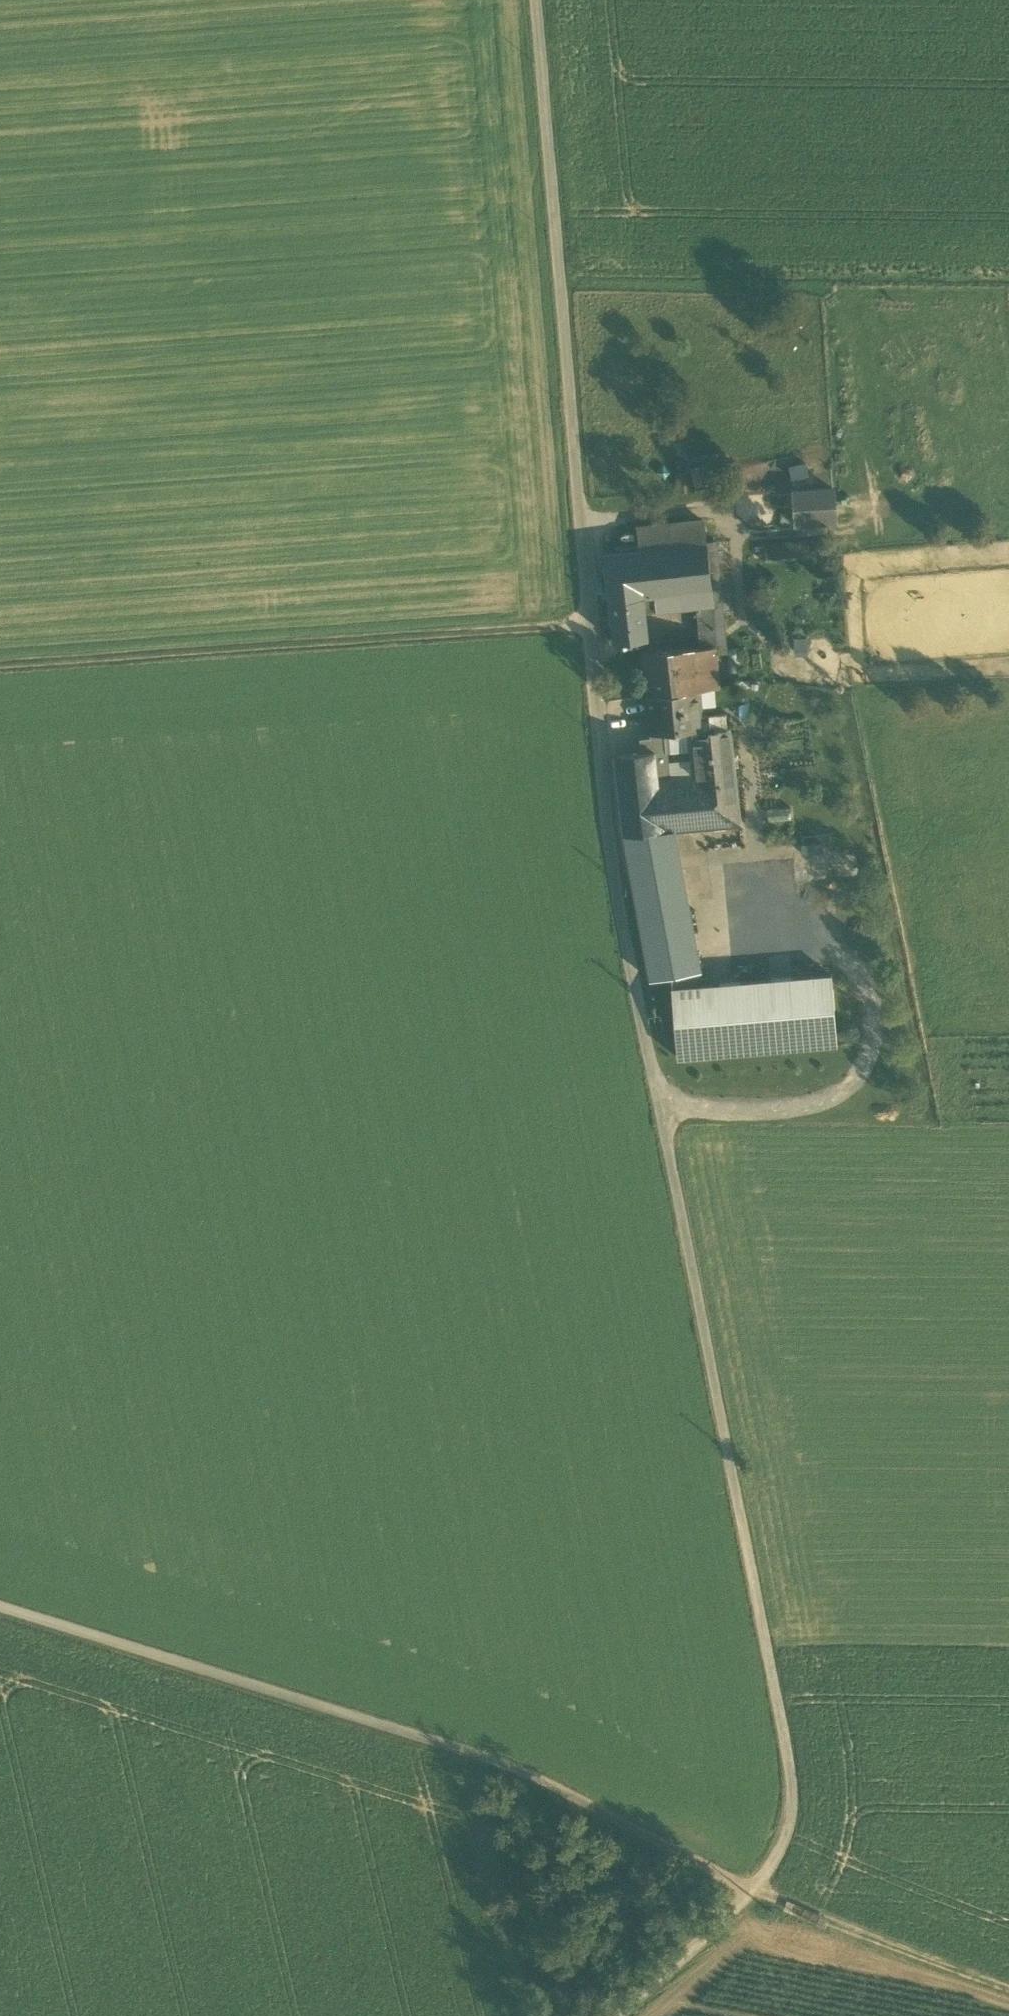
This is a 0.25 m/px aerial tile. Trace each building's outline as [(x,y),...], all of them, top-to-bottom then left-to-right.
[(807,462),(788,465),(790,479),(809,476),(807,462)] [(795,524),(834,521),(831,488),(793,491),(795,524)] [(636,525),(639,549),(706,541),(704,518),(636,525)] [(722,540),(706,541),(711,588),(715,629),(716,646),(734,644),(722,540)] [(759,545),(761,559),(809,553),(807,540),(759,545)] [(711,588),(706,541),(639,549),(605,553),(610,599),(644,595),(644,597),(655,596),(695,591),(695,589),(711,588)] [(715,629),(711,588),(695,589),(695,591),(655,596),(656,611),(697,606),(699,631),(715,629)] [(610,599),(614,641),(649,637),(644,597),(644,595),(610,599)] [(716,646),(715,629),(699,631),(701,647),(716,646)] [(807,636),(793,637),(794,655),(808,654),(807,636)] [(719,686),(716,646),(701,647),(674,649),(677,692),(698,689),(715,687),(719,686)] [(643,651),(647,695),(677,692),(674,649),(643,651)] [(698,689),(700,706),(716,705),(715,687),(698,689)] [(698,689),(677,692),(647,695),(650,731),(666,730),(692,728),(694,750),(694,757),(692,757),(692,759),(712,757),(710,733),(730,731),(730,729),(727,729),(725,713),(701,715),(700,706),(698,689)] [(668,749),(668,752),(694,750),(692,728),(666,730),(666,736),(668,749)] [(710,733),(712,757),(733,754),(730,731),(710,733)] [(640,738),(642,752),(655,750),(668,749),(666,736),(651,737),(640,738)] [(668,749),(655,750),(658,781),(671,780),(669,759),(668,752),(668,749)] [(680,779),(671,780),(658,781),(655,750),(642,752),(615,754),(624,834),(674,829),(685,828),(680,779)] [(694,778),(680,779),(685,828),(741,823),(733,754),(712,757),(692,759),(694,778)] [(692,757),(669,759),(671,780),(680,779),(694,778),(692,759),(692,757)] [(767,807),(768,822),(791,820),(790,805),(767,807)] [(674,829),(624,834),(650,979),(671,975),(699,970),(674,829)] [(823,843),(801,843),(801,853),(823,852),(823,843)] [(699,970),(671,975),(672,987),(702,985),(699,970)] [(672,987),(677,1057),(837,1044),(831,974),(702,985),(672,987)]
